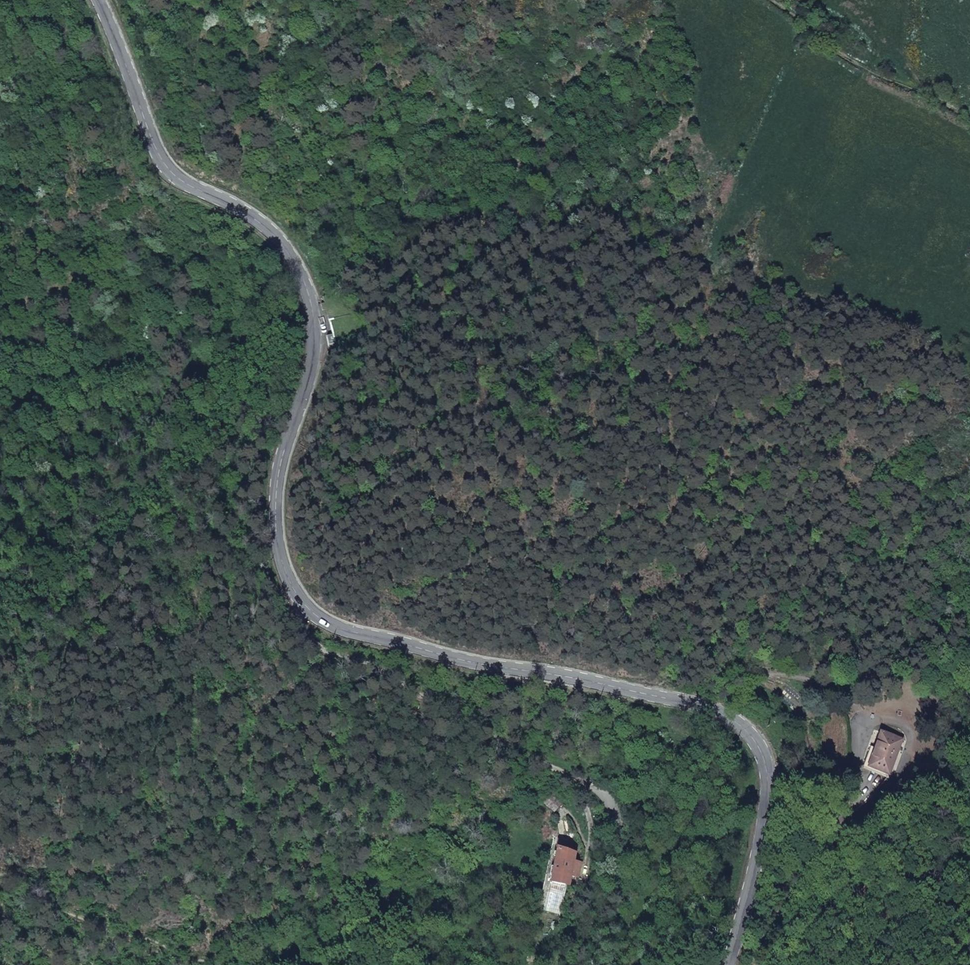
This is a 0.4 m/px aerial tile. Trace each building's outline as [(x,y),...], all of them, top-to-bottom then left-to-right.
[(898,741),(880,733),(864,768),(883,776),(898,741)] [(561,839),(550,881),(568,886),(570,876),(578,878),(582,864),(574,861),(577,853),(573,852),(575,843),(561,839)]
